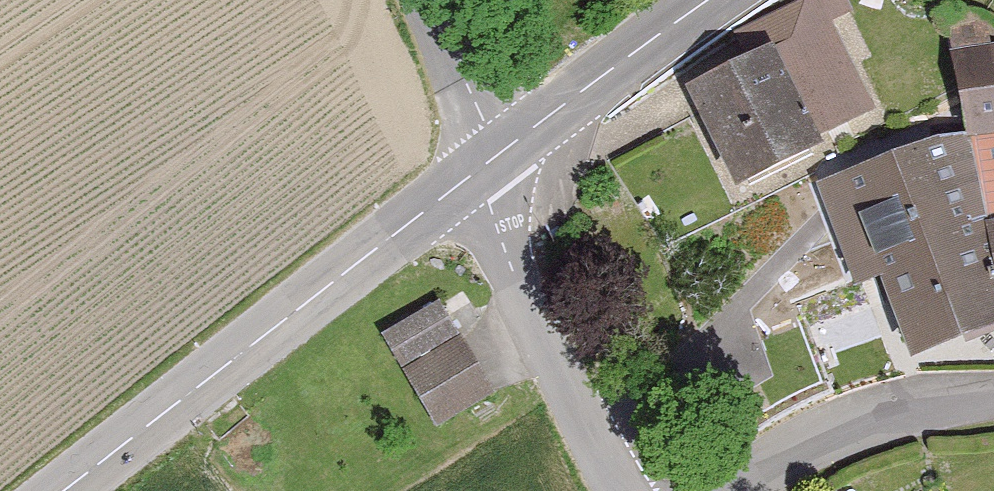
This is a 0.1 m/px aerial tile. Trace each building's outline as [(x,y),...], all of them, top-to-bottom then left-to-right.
[(733,95),(706,109),(741,180),(813,145),(809,135),(863,110),(821,27),(724,75),(733,95)] [(954,59),(969,132),(975,132),(993,128),(993,53),(954,59)] [(975,132),(991,226),(993,246),(993,128),(975,132)] [(848,175),(894,298),(893,301),(896,312),(910,342),(906,344),(910,353),(921,348),(920,346),(993,317),(993,246),(991,226),(975,132),(969,132),(970,135),(938,140),(848,175)] [(440,305),(386,336),(402,364),(408,371),(439,423),(492,392),(440,305)]
